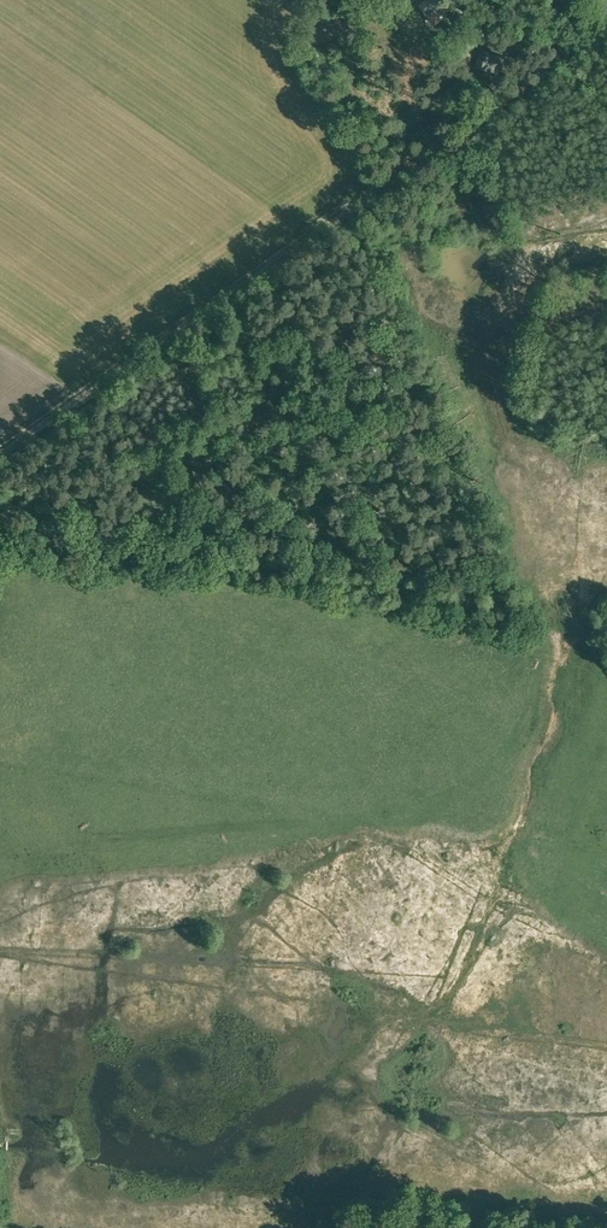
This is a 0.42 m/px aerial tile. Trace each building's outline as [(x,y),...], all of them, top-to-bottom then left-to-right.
[(443,18),(442,18),(447,14),(436,0),(434,0),(422,9),(428,16),(427,18),(432,23),(434,23),(435,24),(443,18)] [(461,9),(456,7),(452,17),(457,19),(461,9)] [(352,15),(350,10),(344,12),(343,12),(332,16),(332,15),(330,16),(330,17),(327,18),(330,27),(333,26),(335,32),(349,27),(345,18),(352,15)] [(491,49),(482,47),(479,57),(486,59),(483,67),(501,72),(505,56),(490,52),(491,49)]
